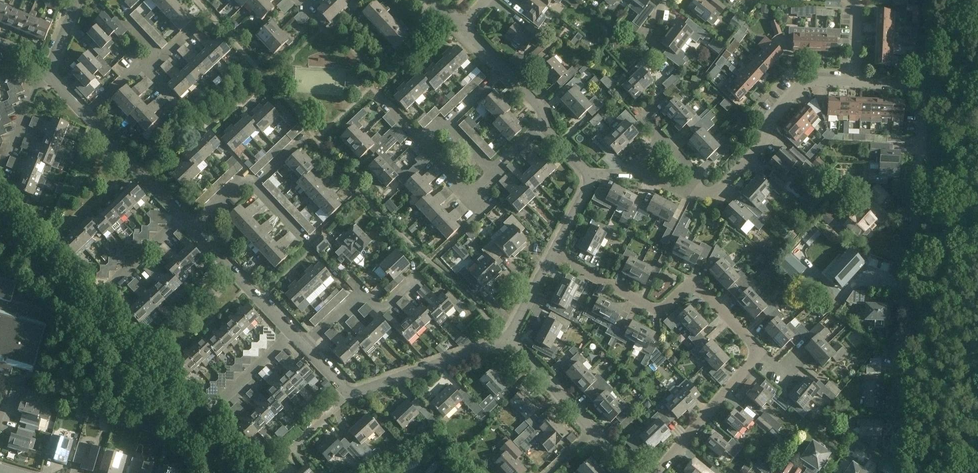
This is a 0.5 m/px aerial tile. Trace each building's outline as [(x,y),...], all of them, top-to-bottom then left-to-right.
[(157,7),(165,15),(177,3),(174,0),(164,0),(157,7)] [(234,0),(241,8),(246,4),(250,0),(234,0)] [(246,4),(254,13),(267,0),(250,0),(246,4)] [(254,13),(261,21),(274,9),(269,4),(273,0),(267,0),(254,13)] [(283,0),(277,6),(285,15),(294,7),(288,0),(283,0)] [(324,0),(322,0),(320,2),(323,5),(317,10),(319,13),(315,16),(323,25),(327,21),(330,24),(333,21),(332,20),(338,15),(324,0)] [(341,0),(324,0),(338,15),(344,10),(348,7),(345,5),(341,0)] [(538,0),(525,0),(524,1),(524,3),(521,6),(526,10),(522,15),(539,29),(545,20),(545,16),(542,13),(547,7),(538,0)] [(632,2),(643,10),(633,23),(633,24),(639,29),(654,10),(647,5),(651,0),(634,0),(632,2)] [(688,8),(706,22),(706,21),(712,25),(714,25),(718,20),(717,18),(725,7),(716,0),(713,0),(710,4),(705,0),(695,0),(688,8)] [(825,8),(840,9),(840,0),(825,0),(825,8)] [(2,24),(8,8),(3,6),(4,4),(0,2),(0,23),(2,24)] [(371,23),(388,8),(384,5),(381,7),(375,2),(363,14),(371,23)] [(181,8),(177,3),(165,15),(172,23),(187,9),(184,6),(181,8)] [(9,8),(8,8),(2,24),(13,28),(19,13),(13,10),(14,8),(9,6),(8,8),(9,8)] [(917,23),(920,23),(921,6),(913,6),(913,12),(912,23),(917,23)] [(805,7),(805,8),(805,17),(812,18),(812,15),(816,15),(816,7),(805,7)] [(390,10),(388,8),(371,23),(379,31),(392,19),(386,13),(390,10)] [(190,13),(187,9),(172,23),(180,32),(193,20),(188,15),(190,13)] [(19,12),(19,13),(13,28),(23,32),(30,17),(24,15),(25,12),(20,10),(19,12)] [(144,19),(136,10),(130,16),(138,24),(144,19)] [(331,33),(351,15),(346,10),(326,28),(331,33)] [(877,11),(877,21),(894,22),(895,11),(877,11)] [(299,13),(294,18),(299,24),(304,24),(309,19),(304,13),(299,13)] [(30,17),(23,32),(34,37),(40,21),(35,19),(35,16),(30,14),(29,17),(30,17)] [(98,26),(108,38),(114,33),(119,38),(127,31),(117,20),(113,24),(104,15),(94,23),(97,26),(97,27),(98,26)] [(265,46),(280,32),(275,27),(277,24),(272,18),(261,29),(263,30),(256,36),(265,46)] [(40,21),(34,37),(44,41),(51,25),(45,23),(46,21),(41,19),(40,21)] [(142,28),(148,23),(144,19),(138,24),(142,28)] [(392,19),(379,31),(388,41),(404,26),(401,22),(398,25),(392,19)] [(741,29),(743,26),(745,23),(741,20),(736,26),(741,29)] [(777,20),(770,23),(775,37),(782,34),(777,20)] [(689,29),(684,26),(678,21),(670,32),(685,44),(690,38),(696,43),(700,38),(703,40),(704,39),(707,35),(693,23),(689,29)] [(877,21),(876,32),(894,33),(894,22),(877,21)] [(507,34),(505,37),(524,52),(530,43),(535,46),(543,37),(529,26),(525,32),(515,24),(513,27),(511,28),(509,29),(508,30),(507,32),(507,34)] [(97,27),(97,26),(88,35),(97,45),(93,49),(103,60),(111,52),(105,46),(111,40),(109,38),(108,38),(98,26),(97,27)] [(404,26),(388,41),(396,49),(409,37),(403,31),(406,28),(404,26)] [(152,27),(146,32),(154,41),(159,35),(152,27)] [(793,50),(804,51),(805,34),(805,29),(789,28),(789,34),(793,34),(793,50)] [(805,29),(805,34),(804,51),(815,52),(816,29),(805,29)] [(816,29),(815,52),(826,52),(827,30),(816,29)] [(201,30),(198,33),(222,59),(230,51),(218,38),(213,43),(201,30)] [(745,34),(740,30),(734,38),(740,44),(746,36),(745,34)] [(841,30),(827,30),(826,52),(836,53),(837,44),(840,44),(841,30)] [(280,32),(265,46),(273,55),(286,43),(288,46),(293,42),(287,36),(285,37),(280,32)] [(685,44),(670,32),(661,43),(668,49),(663,55),(681,69),(686,62),(683,60),(687,55),(680,50),(685,44)] [(876,32),(876,43),(893,44),(893,38),(898,38),(898,33),(894,33),(876,32)] [(222,59),(198,33),(194,36),(206,50),(202,54),(214,66),(222,59)] [(159,35),(154,41),(162,49),(167,44),(159,35)] [(758,45),(763,50),(776,61),(783,53),(765,37),(758,45)] [(584,38),(581,43),(587,47),(590,43),(584,38)] [(556,47),(549,39),(535,51),(542,59),(556,47)] [(893,44),(876,43),(875,54),(893,55),(893,44)] [(214,66),(202,54),(197,59),(184,46),(181,49),(205,74),(214,66)] [(446,53),(460,67),(468,60),(457,47),(452,52),(449,50),(446,53)] [(734,52),(728,48),(725,53),(730,57),(734,52)] [(205,74),(181,49),(177,52),(190,65),(185,69),(197,82),(205,74)] [(763,50),(755,58),(769,69),(776,61),(763,50)] [(586,61),(592,56),(588,52),(583,57),(586,61)] [(82,65),(93,76),(98,71),(103,77),(112,69),(102,59),(97,63),(88,53),(79,62),(81,65),(82,65)] [(460,67),(446,53),(442,56),(445,59),(440,63),(452,75),(460,67)] [(893,55),(875,54),(875,65),(892,66),(893,55)] [(553,58),(540,71),(546,78),(547,77),(554,85),(562,77),(567,82),(577,73),(572,67),(566,72),(553,58)] [(769,69),(755,58),(748,65),(761,77),(769,69)] [(632,78),(644,91),(653,82),(649,78),(654,73),(655,73),(655,67),(653,64),(647,64),(643,60),(632,70),(636,74),(632,78)] [(168,61),(165,64),(189,90),(197,82),(185,69),(180,74),(168,61)] [(581,62),(575,67),(579,71),(585,66),(581,62)] [(452,75),(440,63),(435,68),(433,65),(430,68),(444,83),(452,75)] [(189,90),(165,64),(161,68),(173,81),(168,86),(180,98),(189,90)] [(443,85),(448,90),(472,69),(467,64),(443,85)] [(82,65),(81,65),(72,74),(81,83),(76,88),(86,99),(95,91),(89,85),(96,79),(93,76),(82,65)] [(715,65),(712,70),(717,74),(720,69),(715,65)] [(754,85),(741,73),(732,65),(729,68),(729,70),(733,74),(735,74),(738,77),(734,81),(747,93),(754,85)] [(748,65),(741,73),(754,85),(761,77),(748,65)] [(428,74),(423,79),(431,87),(435,91),(444,83),(430,68),(426,72),(428,74)] [(431,87),(423,79),(417,72),(413,75),(416,78),(411,82),(423,94),(431,87)] [(480,72),(472,80),(478,86),(486,78),(480,72)] [(672,75),(663,85),(667,90),(673,84),(678,80),(674,77),(672,75)] [(16,84),(22,86),(25,78),(19,76),(16,84)] [(606,76),(600,81),(611,92),(617,87),(606,76)] [(570,110),(583,97),(578,92),(584,86),(575,77),(563,89),(568,94),(560,101),(570,110)] [(644,91),(632,78),(626,84),(622,80),(618,83),(634,100),(644,91)] [(22,86),(16,84),(7,80),(6,84),(8,85),(11,91),(13,90),(15,95),(17,94),(24,91),(22,87),(22,86)] [(478,86),(472,80),(464,88),(470,94),(478,86)] [(747,93),(734,81),(726,90),(739,102),(747,93)] [(404,84),(400,88),(414,103),(423,94),(411,82),(406,87),(404,84)] [(120,110),(144,88),(140,83),(131,91),(126,86),(112,100),(120,110)] [(663,111),(661,112),(665,116),(667,114),(673,119),(684,109),(684,108),(679,103),(683,100),(678,95),(680,92),(675,86),(673,84),(667,90),(663,94),(667,98),(672,102),(663,111)] [(146,90),(144,88),(120,110),(128,117),(130,115),(131,116),(143,104),(138,98),(146,90)] [(414,103),(400,88),(397,91),(399,93),(394,98),(406,110),(414,103)] [(470,94),(464,88),(456,95),(462,102),(470,94)] [(13,90),(11,91),(7,92),(10,97),(8,100),(11,106),(12,105),(20,102),(17,94),(15,95),(13,90)] [(490,113),(505,99),(501,95),(499,98),(494,93),(482,104),(490,113)] [(456,95),(447,104),(453,110),(462,102),(456,95)] [(608,105),(612,100),(608,95),(603,99),(608,105)] [(583,97),(570,110),(578,120),(587,111),(592,116),(603,106),(594,97),(588,103),(583,97)] [(839,116),(840,99),(828,98),(827,116),(839,116)] [(505,99),(490,113),(498,121),(506,114),(510,110),(505,105),(508,103),(505,99)] [(812,102),(807,107),(815,114),(821,111),(816,99),(812,102)] [(840,99),(839,116),(850,117),(850,99),(840,99)] [(850,99),(850,117),(860,117),(861,100),(850,99)] [(11,106),(8,100),(3,103),(6,109),(4,111),(6,116),(8,116),(16,112),(12,105),(11,106)] [(861,100),(860,117),(871,118),(872,100),(861,100)] [(872,100),(871,118),(871,123),(882,124),(883,101),(872,100)] [(883,101),(882,124),(882,125),(888,125),(888,118),(893,119),(894,101),(883,101)] [(904,102),(894,101),(893,119),(903,119),(904,102)] [(143,104),(131,116),(138,123),(157,105),(153,102),(147,108),(143,104)] [(260,105),(255,109),(271,126),(274,129),(283,121),(285,124),(292,117),(278,103),(272,108),(268,104),(263,109),(260,105)] [(453,110),(447,104),(439,111),(441,113),(445,118),(453,110)] [(157,105),(138,123),(145,131),(153,124),(158,120),(153,115),(160,109),(157,105)] [(684,109),(673,119),(678,125),(675,127),(679,131),(687,124),(691,129),(694,126),(699,122),(701,120),(699,118),(687,105),(684,109)] [(805,106),(798,114),(811,126),(818,118),(815,114),(807,107),(805,106)] [(426,115),(432,121),(441,113),(439,111),(435,107),(426,115)] [(256,116),(251,121),(258,129),(262,133),(271,126),(255,109),(252,113),(256,116)] [(350,149),(363,136),(358,131),(362,127),(358,122),(367,114),(363,109),(346,125),(350,129),(340,139),(350,149)] [(707,109),(699,118),(701,120),(710,112),(707,109)] [(4,111),(0,113),(0,116),(1,119),(0,121),(0,122),(2,127),(4,126),(11,123),(8,116),(6,116),(4,111)] [(625,111),(619,117),(610,126),(611,127),(627,145),(637,135),(631,128),(636,123),(625,111)] [(703,127),(688,141),(697,151),(711,138),(706,133),(714,125),(710,121),(715,117),(710,112),(701,120),(699,122),(703,127)] [(243,120),(239,124),(251,136),(258,129),(251,121),(244,114),(241,117),(243,120)] [(506,114),(498,121),(493,126),(501,134),(516,120),(512,116),(510,118),(506,114)] [(798,114),(791,122),(804,134),(811,126),(798,114)] [(432,121),(426,115),(425,115),(421,118),(421,120),(418,123),(424,129),(432,121)] [(50,124),(42,121),(40,125),(65,135),(69,125),(53,118),(50,124)] [(516,120),(501,134),(509,142),(521,130),(517,125),(519,123),(516,120)] [(467,135),(473,129),(464,121),(459,126),(467,135)] [(804,134),(791,122),(783,130),(787,134),(784,136),(798,149),(808,138),(804,134)] [(159,130),(153,124),(145,131),(142,135),(147,141),(159,130)] [(251,136),(239,124),(234,129),(231,126),(228,129),(242,144),(251,136)] [(396,124),(384,136),(388,140),(400,129),(396,124)] [(478,124),(473,129),(480,138),(483,136),(480,133),(483,130),(478,124)] [(65,135),(40,125),(38,130),(47,134),(44,139),(60,146),(65,135)] [(627,145),(611,127),(601,136),(599,134),(592,140),(603,153),(609,147),(617,155),(627,145)] [(242,144),(228,129),(224,133),(227,135),(222,140),(233,152),(242,144)] [(388,140),(375,153),(380,158),(369,168),(378,178),(394,163),(385,154),(398,142),(400,145),(408,137),(400,129),(388,140)] [(473,129),(467,135),(475,143),(480,138),(473,129)] [(293,140),(297,136),(291,130),(287,134),(293,140)] [(202,135),(199,138),(213,152),(221,145),(209,133),(204,137),(202,135)] [(365,135),(363,136),(350,149),(360,159),(369,150),(382,138),(377,133),(370,140),(365,135)] [(711,138),(697,151),(706,160),(716,151),(722,157),(726,153),(729,150),(732,146),(723,136),(716,143),(711,138)] [(197,144),(192,148),(204,161),(213,152),(199,138),(195,142),(197,144)] [(279,142),(284,148),(288,144),(283,138),(279,142)] [(489,146),(480,138),(475,143),(483,151),(489,146)] [(824,145),(820,149),(822,151),(830,142),(825,138),(821,143),(824,145)] [(42,145),(33,142),(32,147),(56,156),(58,153),(63,155),(66,148),(60,146),(44,139),(42,145)] [(880,164),(899,165),(900,153),(892,152),(892,145),(871,144),(870,157),(880,157),(880,164)] [(277,155),(280,152),(274,146),(271,149),(277,155)] [(489,146),(483,151),(491,159),(496,154),(489,146)] [(56,156),(32,147),(30,152),(38,155),(36,160),(36,161),(46,165),(51,167),(57,169),(61,159),(56,156)] [(820,172),(812,165),(810,163),(795,150),(791,154),(784,147),(775,157),(790,170),(795,165),(800,169),(802,166),(815,178),(820,172)] [(204,161),(192,148),(188,153),(185,151),(182,154),(188,160),(196,168),(204,161)] [(294,172),(308,158),(305,155),(303,157),(298,152),(285,163),(294,172)] [(418,163),(422,168),(430,161),(423,153),(414,160),(418,163)] [(268,163),(272,160),(267,154),(263,157),(268,163)] [(530,157),(548,176),(556,169),(544,157),(539,161),(533,155),(530,157)] [(17,165),(19,161),(10,157),(8,162),(17,165)] [(548,176),(530,157),(526,161),(532,168),(528,172),(539,185),(548,176)] [(790,170),(775,157),(766,167),(776,175),(772,180),(783,190),(790,181),(784,176),(790,170)] [(28,164),(19,161),(17,165),(42,175),(44,170),(47,171),(49,171),(51,167),(46,165),(36,161),(36,160),(30,158),(28,164)] [(312,162),(308,158),(294,172),(301,180),(309,173),(314,169),(309,164),(312,162)] [(812,165),(820,172),(826,165),(818,158),(812,165)] [(196,168),(188,160),(183,165),(181,163),(178,166),(192,181),(200,173),(196,168)] [(254,166),(260,172),(263,168),(264,167),(259,161),(254,166)] [(17,165),(8,162),(6,167),(15,170),(17,165)] [(243,168),(237,162),(233,166),(239,172),(243,168)] [(402,172),(394,163),(378,178),(386,187),(396,178),(404,186),(417,174),(422,168),(418,163),(415,166),(414,165),(408,171),(403,171),(402,172)] [(899,165),(880,164),(870,164),(869,183),(887,184),(887,177),(898,178),(899,165)] [(17,165),(15,170),(24,174),(22,179),(38,186),(44,188),(47,179),(41,177),(42,175),(17,165)] [(192,181),(178,166),(174,169),(176,172),(171,176),(183,189),(192,181)] [(539,185),(528,172),(523,177),(516,170),(513,174),(523,185),(530,193),(539,185)] [(289,183),(294,180),(289,172),(284,174),(289,183)] [(309,173),(301,180),(297,185),(305,193),(320,179),(316,175),(314,177),(309,173)] [(417,174),(404,186),(412,195),(431,177),(428,173),(421,179),(417,174)] [(225,174),(221,178),(226,184),(231,180),(225,174)] [(758,176),(750,185),(765,199),(773,190),(779,196),(784,191),(773,181),(768,185),(758,176)] [(431,177),(412,195),(420,203),(428,195),(433,191),(428,186),(434,180),(431,177)] [(499,189),(506,182),(501,177),(494,183),(499,189)] [(222,188),(226,184),(221,178),(217,182),(222,188)] [(463,182),(469,188),(473,183),(467,178),(463,182)] [(19,185),(11,182),(9,187),(33,197),(38,198),(40,198),(41,195),(40,193),(36,191),(38,186),(22,179),(19,185)] [(323,182),(320,179),(305,193),(313,201),(325,189),(320,184),(323,182)] [(277,189),(271,183),(268,180),(263,185),(271,194),(277,189)] [(438,193),(446,187),(443,183),(435,189),(438,193)] [(530,193),(523,185),(518,189),(512,183),(509,186),(527,205),(535,198),(530,193)] [(125,192),(137,204),(142,199),(145,202),(148,206),(151,203),(133,184),(128,189),(126,186),(123,190),(125,192)] [(765,199),(750,185),(741,194),(751,204),(747,208),(757,218),(758,219),(762,214),(756,208),(765,199)] [(890,196),(878,185),(869,194),(881,205),(890,196)] [(527,205),(509,186),(505,189),(511,196),(506,201),(518,213),(527,205)] [(617,207),(626,192),(614,186),(609,195),(602,192),(597,203),(607,208),(610,203),(617,207)] [(277,189),(271,194),(279,202),(284,197),(282,194),(277,189)] [(325,189),(313,201),(321,210),(335,195),(332,192),(329,194),(325,189)] [(208,190),(204,194),(209,200),(214,196),(208,190)] [(17,192),(14,199),(23,203),(26,196),(17,192)] [(125,192),(120,196),(118,194),(114,197),(117,200),(128,212),(134,207),(136,210),(140,207),(137,204),(125,192)] [(626,192),(617,207),(625,211),(622,216),(632,221),(637,212),(638,211),(631,207),(637,198),(626,192)] [(428,195),(420,203),(416,207),(424,215),(443,197),(439,193),(433,200),(428,195)] [(335,195),(321,210),(328,218),(341,206),(336,201),(338,199),(335,195)] [(638,210),(638,211),(637,212),(648,218),(650,213),(658,218),(666,202),(655,196),(649,206),(642,202),(638,210)] [(289,202),(284,197),(279,202),(287,211),(292,205),(289,202)] [(443,197),(424,215),(432,224),(444,212),(439,207),(446,200),(443,197)] [(200,198),(195,202),(201,208),(205,204),(200,198)] [(117,200),(112,204),(110,202),(106,205),(108,208),(109,208),(120,220),(125,215),(128,218),(131,215),(129,212),(128,212),(117,200)] [(384,205),(390,212),(391,213),(393,212),(397,208),(389,200),(386,204),(384,205)] [(530,216),(539,207),(533,201),(516,217),(520,220),(527,213),(530,216)] [(666,202),(658,218),(665,221),(663,226),(674,232),(680,222),(672,218),(676,210),(677,208),(666,202)] [(869,228),(873,224),(876,220),(874,218),(867,212),(870,209),(862,202),(854,210),(857,212),(844,226),(858,239),(862,235),(863,236),(866,236),(869,233),(869,230),(868,229),(869,228)] [(757,218),(747,208),(745,207),(741,211),(732,203),(728,209),(723,215),(739,230),(748,221),(751,224),(752,223),(757,218)] [(255,209),(251,205),(245,211),(240,206),(227,218),(235,227),(255,209)] [(300,213),(292,205),(287,211),(294,219),(300,213)] [(108,208),(104,212),(101,210),(98,213),(100,215),(100,216),(100,215),(112,228),(117,223),(120,226),(123,223),(121,220),(120,220),(109,208),(108,208)] [(255,209),(235,227),(244,236),(256,224),(251,218),(258,212),(255,209)] [(818,213),(813,209),(810,214),(814,218),(818,213)] [(826,222),(832,216),(834,214),(829,209),(821,218),(826,222)] [(448,216),(444,212),(432,224),(440,232),(459,214),(455,210),(448,216)] [(494,216),(499,220),(504,215),(500,210),(494,216)] [(156,219),(156,223),(159,223),(167,224),(167,219),(159,211),(151,211),(147,215),(151,219),(156,219)] [(684,214),(680,222),(674,232),(670,240),(677,244),(672,253),(683,260),(692,244),(687,242),(689,238),(688,236),(686,235),(689,231),(685,229),(691,216),(685,212),(684,214)] [(812,218),(803,212),(799,219),(808,225),(812,218)] [(300,213),(294,219),(302,227),(308,222),(300,213)] [(459,214),(440,232),(447,240),(460,228),(455,223),(461,217),(459,214)] [(93,218),(90,220),(90,221),(102,234),(103,236),(109,231),(111,234),(115,230),(112,228),(100,215),(100,216),(100,215),(95,220),(93,218)] [(503,234),(520,252),(526,247),(523,245),(527,241),(521,236),(522,235),(520,233),(525,229),(512,215),(503,224),(509,229),(503,234)] [(90,221),(90,220),(88,218),(83,223),(81,221),(77,224),(79,227),(80,227),(91,239),(96,234),(99,237),(102,234),(90,221)] [(765,225),(758,219),(757,218),(752,223),(760,230),(765,225)] [(260,228),(256,224),(244,236),(251,244),(271,226),(267,222),(260,228)] [(308,222),(302,227),(310,235),(315,230),(311,226),(308,222)] [(620,225),(617,230),(624,234),(627,229),(620,225)] [(271,226),(251,244),(259,252),(272,240),(267,235),(274,229),(271,226)] [(344,253),(364,234),(356,226),(345,237),(349,241),(344,246),(341,250),(344,253)] [(585,238),(600,246),(604,239),(609,241),(614,231),(604,226),(600,232),(591,227),(585,238)] [(79,227),(75,231),(72,229),(69,232),(71,234),(71,235),(71,234),(83,247),(88,242),(91,245),(94,242),(92,239),(91,239),(80,227),(79,227)] [(803,241),(809,246),(821,233),(815,228),(803,241)] [(633,233),(627,230),(624,235),(630,238),(633,233)] [(180,242),(184,238),(177,231),(173,234),(180,242)] [(751,231),(742,239),(746,243),(755,235),(751,231)] [(71,235),(71,234),(66,239),(64,237),(60,240),(74,255),(80,250),(82,253),(86,249),(83,247),(71,234),(71,235)] [(364,234),(344,253),(347,256),(343,261),(344,262),(341,265),(345,270),(353,262),(348,256),(350,253),(351,253),(356,248),(360,253),(372,242),(364,234)] [(492,240),(487,245),(497,255),(502,251),(509,258),(512,255),(514,258),(520,252),(503,234),(494,243),(492,240)] [(321,236),(311,246),(319,254),(329,244),(321,236)] [(826,237),(809,254),(821,265),(825,261),(822,258),(834,245),(826,237)] [(184,238),(180,242),(186,248),(182,252),(194,265),(202,257),(184,238)] [(276,245),(272,240),(259,252),(267,260),(286,242),(283,238),(276,245)] [(600,246),(585,238),(584,240),(581,238),(576,247),(579,248),(579,249),(582,251),(578,257),(585,261),(596,266),(601,256),(596,254),(600,246)] [(289,245),(286,242),(267,260),(275,268),(287,257),(283,252),(289,245)] [(699,248),(692,244),(683,260),(695,266),(700,256),(706,259),(711,248),(701,243),(699,248)] [(460,245),(454,250),(461,258),(467,253),(460,245)] [(497,255),(487,245),(481,251),(484,253),(476,261),(479,265),(494,281),(499,275),(498,274),(501,271),(494,263),(499,258),(496,256),(497,255)] [(171,250),(167,253),(186,273),(194,265),(182,252),(177,257),(171,250)] [(633,280),(642,264),(634,260),(636,255),(626,250),(621,260),(627,264),(622,273),(633,280)] [(710,271),(709,272),(718,281),(731,269),(735,265),(726,256),(721,250),(719,252),(714,250),(710,257),(712,259),(717,264),(710,271)] [(862,264),(848,250),(824,273),(839,288),(862,264)] [(394,281),(398,285),(404,280),(400,276),(410,266),(396,252),(379,267),(388,276),(388,275),(394,281)] [(167,253),(163,257),(170,264),(165,268),(169,272),(170,272),(178,280),(180,283),(189,276),(186,273),(167,253)] [(806,270),(788,254),(775,266),(793,282),(806,270)] [(642,264),(633,280),(644,285),(650,276),(656,279),(662,268),(651,263),(650,266),(643,263),(642,264)] [(309,269),(323,284),(331,276),(319,264),(314,269),(312,266),(309,269)] [(494,281),(479,265),(470,274),(464,267),(459,272),(471,285),(475,281),(477,283),(478,282),(483,288),(486,285),(488,286),(494,281)] [(108,271),(106,271),(106,266),(100,266),(100,271),(97,274),(97,279),(109,279),(108,271)] [(323,284),(309,269),(305,273),(307,275),(302,280),(314,292),(323,284)] [(731,269),(718,281),(727,290),(735,283),(740,288),(749,280),(747,278),(746,278),(741,271),(736,275),(731,269)] [(158,270),(155,273),(173,293),(182,284),(180,283),(178,280),(170,272),(169,272),(165,277),(158,270)] [(173,293),(155,273),(151,277),(157,284),(153,288),(165,300),(173,293)] [(824,303),(828,298),(834,290),(813,275),(808,282),(803,287),(824,303)] [(557,291),(572,299),(576,292),(581,294),(586,284),(576,278),(573,285),(563,280),(557,291)] [(11,374),(13,367),(33,372),(47,324),(39,322),(42,309),(12,301),(17,284),(0,279),(0,371),(11,374)] [(295,282),(292,285),(306,300),(314,292),(302,280),(297,284),(295,282)] [(737,300),(736,301),(745,310),(746,311),(746,310),(758,298),(753,293),(757,289),(755,287),(754,285),(749,280),(740,288),(745,293),(737,300)] [(398,285),(394,281),(384,289),(389,294),(398,285)] [(306,300),(292,285),(288,289),(290,291),(285,296),(297,308),(306,300)] [(142,286),(138,289),(157,308),(165,300),(153,288),(148,292),(142,286)] [(138,289),(135,293),(141,299),(136,303),(148,316),(157,308),(138,289)] [(343,289),(334,297),(340,303),(348,295),(343,289)] [(572,299),(557,291),(551,302),(560,308),(557,314),(568,319),(573,309),(568,307),(572,299)] [(850,291),(846,303),(850,305),(864,305),(864,292),(850,291)] [(431,293),(428,296),(446,315),(454,307),(453,307),(458,303),(449,293),(444,297),(442,295),(437,299),(431,293)] [(428,296),(424,300),(430,306),(426,310),(433,318),(433,319),(439,325),(448,317),(446,315),(428,296)] [(340,303),(334,297),(326,305),(331,311),(340,303)] [(407,307),(410,304),(404,297),(400,300),(407,307)] [(603,320),(611,304),(600,298),(594,308),(589,304),(583,315),(593,320),(595,315),(603,320)] [(746,310),(746,311),(754,320),(762,312),(767,317),(776,309),(772,305),(768,301),(764,304),(758,298),(746,310)] [(125,301),(122,305),(140,324),(148,316),(136,303),(132,308),(125,301)] [(410,304),(407,307),(425,326),(433,318),(426,310),(422,306),(416,310),(410,304)] [(622,310),(611,304),(603,320),(610,323),(608,328),(618,334),(621,328),(624,323),(617,320),(622,310)] [(686,328),(699,316),(691,308),(693,306),(691,305),(689,304),(687,305),(685,306),(679,311),(677,309),(663,322),(671,331),(680,322),(686,328)] [(262,320),(247,305),(242,309),(240,307),(237,310),(239,313),(251,325),(256,320),(258,323),(262,320)] [(322,309),(327,315),(331,311),(326,305),(322,309)] [(866,305),(865,320),(875,321),(874,328),(884,329),(884,321),(886,321),(886,318),(888,318),(889,309),(887,309),(887,306),(866,305)] [(425,326),(407,307),(403,311),(409,317),(405,321),(417,334),(425,326)] [(772,322),(764,330),(771,337),(773,339),(773,340),(776,337),(782,331),(786,327),(780,321),(784,317),(778,311),(776,309),(767,317),(772,322)] [(373,311),(369,314),(375,321),(371,325),(382,337),(391,330),(373,311)] [(239,313),(234,317),(232,315),(228,318),(230,320),(231,321),(231,320),(242,333),(247,328),(250,331),(254,328),(251,325),(239,313)] [(323,319),(318,313),(309,321),(315,327),(323,319)] [(708,325),(699,316),(686,328),(692,334),(688,338),(696,347),(705,339),(700,333),(708,325)] [(541,330),(556,338),(557,337),(560,331),(565,333),(570,323),(560,317),(557,324),(547,319),(541,330)] [(231,321),(230,320),(226,325),(224,323),(220,326),(222,328),(223,328),(234,341),(239,336),(242,339),(245,336),(243,333),(242,333),(231,320),(231,321)] [(400,326),(394,320),(390,323),(408,342),(417,334),(405,321),(400,326)] [(461,331),(465,327),(461,322),(456,326),(461,331)] [(621,328),(618,334),(615,339),(625,344),(628,339),(636,343),(644,328),(632,322),(627,332),(621,328)] [(360,323),(356,326),(374,345),(382,337),(371,325),(366,329),(360,323)] [(776,337),(773,340),(782,349),(790,341),(795,346),(803,338),(806,335),(809,333),(801,325),(800,325),(795,330),(790,324),(786,327),(782,331),(776,337)] [(812,341),(804,348),(813,357),(814,358),(827,345),(826,345),(822,340),(825,337),(828,334),(825,331),(822,327),(818,324),(809,333),(806,335),(812,341)] [(374,345),(356,326),(352,330),(358,337),(354,340),(354,341),(361,349),(362,349),(361,349),(366,353),(374,345)] [(222,328),(217,333),(215,330),(212,334),(214,336),(226,348),(231,344),(234,347),(237,343),(234,341),(223,328),(222,328)] [(655,334),(644,328),(636,343),(643,347),(640,352),(646,355),(644,357),(648,359),(649,357),(651,358),(651,356),(656,347),(650,344),(655,334)] [(556,338),(541,330),(535,341),(544,347),(541,353),(552,358),(557,348),(552,346),(556,338)] [(345,341),(339,334),(335,338),(353,357),(361,349),(354,341),(354,340),(350,336),(345,341)] [(455,342),(460,347),(472,343),(463,334),(455,342)] [(207,338),(204,341),(203,342),(216,355),(217,357),(223,352),(225,354),(229,351),(226,348),(226,349),(226,348),(214,336),(209,341),(207,338)] [(335,338),(331,341),(337,348),(333,352),(345,365),(353,357),(335,338)] [(203,342),(204,341),(202,339),(197,344),(195,342),(191,345),(193,347),(193,348),(194,347),(205,360),(210,355),(213,358),(216,355),(203,342)] [(705,339),(696,347),(690,352),(698,360),(702,357),(708,363),(721,351),(712,341),(709,344),(705,339)] [(440,354),(447,351),(440,344),(435,349),(440,354)] [(827,345),(814,358),(822,367),(831,358),(836,363),(846,353),(842,348),(837,344),(831,350),(827,345)] [(193,348),(193,347),(189,352),(186,349),(183,353),(185,355),(197,367),(202,363),(205,366),(208,362),(206,360),(205,360),(194,347),(193,348)] [(573,347),(569,351),(574,357),(578,353),(580,351),(580,350),(577,349),(573,347)] [(729,360),(721,351),(708,363),(713,369),(709,373),(717,382),(726,373),(722,369),(726,366),(725,365),(729,360)] [(286,362),(289,359),(283,352),(279,355),(286,362)] [(574,367),(566,374),(575,384),(588,372),(587,372),(582,366),(586,362),(578,353),(574,357),(569,362),(574,367)] [(185,355),(180,360),(178,357),(174,361),(188,376),(194,371),(196,373),(200,370),(197,367),(197,368),(197,367),(185,355)] [(654,355),(648,368),(649,370),(657,361),(659,359),(654,355)] [(289,359),(286,362),(304,381),(305,379),(309,383),(316,377),(312,373),(300,360),(295,365),(289,359)] [(286,362),(282,366),(288,372),(284,376),(295,389),(304,381),(286,362)] [(880,373),(880,366),(869,365),(867,365),(867,373),(880,373)] [(377,366),(372,370),(376,375),(381,371),(377,366)] [(269,378),(273,374),(266,367),(263,371),(269,378)] [(360,374),(363,379),(369,375),(366,370),(360,374)] [(480,381),(492,394),(495,397),(505,388),(507,386),(492,370),(480,381)] [(593,378),(588,372),(575,384),(584,393),(592,385),(597,391),(605,383),(597,374),(593,378)] [(664,383),(669,376),(662,372),(658,378),(664,383)] [(279,381),(273,374),(269,378),(287,396),(288,395),(291,399),(299,392),(295,389),(284,376),(279,381)] [(798,388),(811,400),(817,393),(821,397),(824,394),(827,396),(831,392),(825,387),(819,381),(815,386),(804,377),(796,386),(798,388)] [(269,378),(265,381),(271,388),(267,392),(271,397),(271,396),(279,404),(287,396),(269,378)] [(328,388),(328,387),(331,384),(327,380),(322,384),(326,389),(328,388)] [(675,398),(687,410),(688,410),(689,412),(698,404),(696,402),(697,402),(689,394),(694,388),(686,380),(677,388),(673,388),(669,391),(675,398)] [(829,382),(825,387),(831,392),(836,396),(841,391),(829,382)] [(597,391),(602,396),(593,403),(602,413),(615,401),(609,395),(613,391),(605,383),(597,391)] [(866,383),(865,408),(882,408),(883,384),(866,383)] [(469,409),(476,403),(462,388),(457,393),(450,386),(431,404),(444,417),(461,400),(469,409)] [(756,386),(747,396),(762,408),(767,402),(770,405),(774,400),(786,410),(789,406),(775,394),(771,399),(770,398),(756,386)] [(811,400),(798,388),(789,398),(798,406),(794,410),(803,418),(810,410),(806,406),(811,400)] [(25,427),(35,430),(36,428),(39,429),(39,428),(41,419),(49,421),(47,420),(48,418),(47,415),(46,413),(45,411),(43,409),(41,408),(42,405),(34,402),(37,393),(28,390),(25,402),(22,401),(19,412),(24,414),(23,416),(22,416),(21,422),(20,422),(20,423),(26,425),(25,427)] [(526,420),(535,412),(540,408),(523,390),(510,403),(526,420)] [(266,401),(260,394),(257,398),(275,417),(283,409),(279,404),(271,396),(271,397),(266,401)] [(257,398),(253,401),(259,408),(255,412),(266,424),(275,417),(257,398)] [(687,410),(675,398),(669,403),(665,399),(656,408),(660,411),(665,416),(670,411),(678,419),(687,410)] [(487,414),(499,404),(495,400),(483,410),(487,414)] [(417,413),(419,411),(411,403),(409,404),(407,401),(391,416),(402,428),(418,414),(417,413)] [(615,401),(602,413),(611,422),(619,415),(624,420),(633,411),(625,403),(621,407),(615,401)] [(425,406),(420,410),(428,419),(433,415),(425,406)] [(250,416),(244,410),(240,413),(258,432),(266,424),(255,412),(250,416)] [(665,416),(660,411),(651,419),(655,423),(649,429),(661,442),(661,441),(663,443),(672,435),(670,433),(663,425),(668,420),(665,416)] [(746,428),(753,420),(742,412),(739,415),(734,411),(725,422),(731,427),(727,431),(734,437),(738,432),(743,426),(746,428)] [(633,412),(620,425),(623,429),(637,416),(633,412)] [(240,413),(237,416),(236,417),(242,423),(238,428),(250,440),(258,432),(240,413)] [(106,414),(104,420),(112,423),(114,417),(106,414)] [(354,448),(363,457),(366,460),(374,457),(381,454),(379,449),(377,449),(374,450),(372,452),(371,451),(372,451),(363,442),(374,432),(380,437),(385,432),(380,427),(368,414),(350,432),(357,439),(351,444),(354,448)] [(532,425),(520,436),(514,442),(519,448),(531,436),(536,442),(538,441),(548,452),(556,445),(567,434),(551,417),(537,430),(532,425)] [(769,426),(763,420),(759,417),(755,421),(767,432),(771,427),(769,426)] [(532,425),(526,420),(515,431),(520,436),(532,425)] [(858,421),(858,427),(860,427),(860,435),(872,436),(872,443),(880,443),(881,430),(882,430),(883,429),(883,424),(882,423),(881,423),(881,422),(858,421)] [(142,430),(148,432),(150,425),(144,423),(142,430)] [(781,426),(777,423),(772,428),(776,432),(781,426)] [(844,425),(841,430),(855,439),(858,434),(848,427),(848,428),(844,425)] [(283,437),(289,432),(284,426),(275,434),(280,439),(283,437)] [(35,430),(25,427),(25,430),(18,428),(18,429),(19,429),(17,435),(17,438),(12,436),(8,448),(17,451),(19,454),(18,454),(18,455),(23,452),(27,454),(33,434),(34,434),(35,430)] [(661,442),(649,429),(643,435),(639,431),(631,439),(639,447),(644,442),(652,450),(661,442)] [(782,438),(772,429),(767,436),(777,444),(782,438)] [(44,432),(42,439),(50,442),(52,435),(44,432)] [(52,435),(46,455),(47,455),(53,456),(56,457),(54,462),(66,465),(73,442),(52,436),(53,435),(52,435)] [(354,448),(350,445),(344,438),(339,443),(332,435),(317,449),(328,461),(338,453),(343,458),(354,448)] [(714,435),(706,445),(720,457),(725,451),(733,459),(743,448),(732,439),(726,445),(714,435)] [(495,463),(504,472),(524,472),(526,471),(513,457),(515,456),(518,456),(521,453),(509,441),(509,442),(504,437),(499,443),(503,447),(500,450),(504,455),(495,463)] [(804,472),(817,472),(824,463),(825,464),(828,460),(828,458),(830,454),(824,450),(824,447),(819,443),(818,445),(813,442),(801,459),(806,462),(803,466),(807,469),(804,472)] [(78,443),(73,463),(74,463),(74,462),(80,464),(83,464),(81,469),(93,472),(99,450),(84,445),(84,446),(84,449),(78,447),(79,444),(79,443),(78,443)] [(99,471),(101,471),(101,470),(107,472),(109,472),(122,472),(126,458),(111,453),(111,454),(111,457),(105,455),(106,452),(106,451),(105,451),(99,471)] [(360,466),(366,460),(363,457),(357,462),(356,463),(360,466)] [(128,472),(151,472),(153,466),(138,461),(138,462),(137,465),(132,463),(133,460),(133,459),(132,459),(128,472)] [(417,459),(400,466),(402,472),(419,464),(417,459)] [(577,471),(579,472),(604,472),(590,459),(577,471)] [(684,471),(686,472),(711,472),(709,471),(694,459),(684,471)] [(794,465),(785,459),(778,469),(784,472),(788,472),(794,465)] [(436,460),(426,471),(428,472),(432,472),(440,464),(436,460)] [(758,461),(755,465),(758,467),(760,465),(763,467),(762,468),(764,470),(766,468),(758,461)] [(853,463),(850,468),(848,467),(845,472),(867,472),(853,463)] [(788,472),(801,472),(803,471),(794,465),(788,472)]
